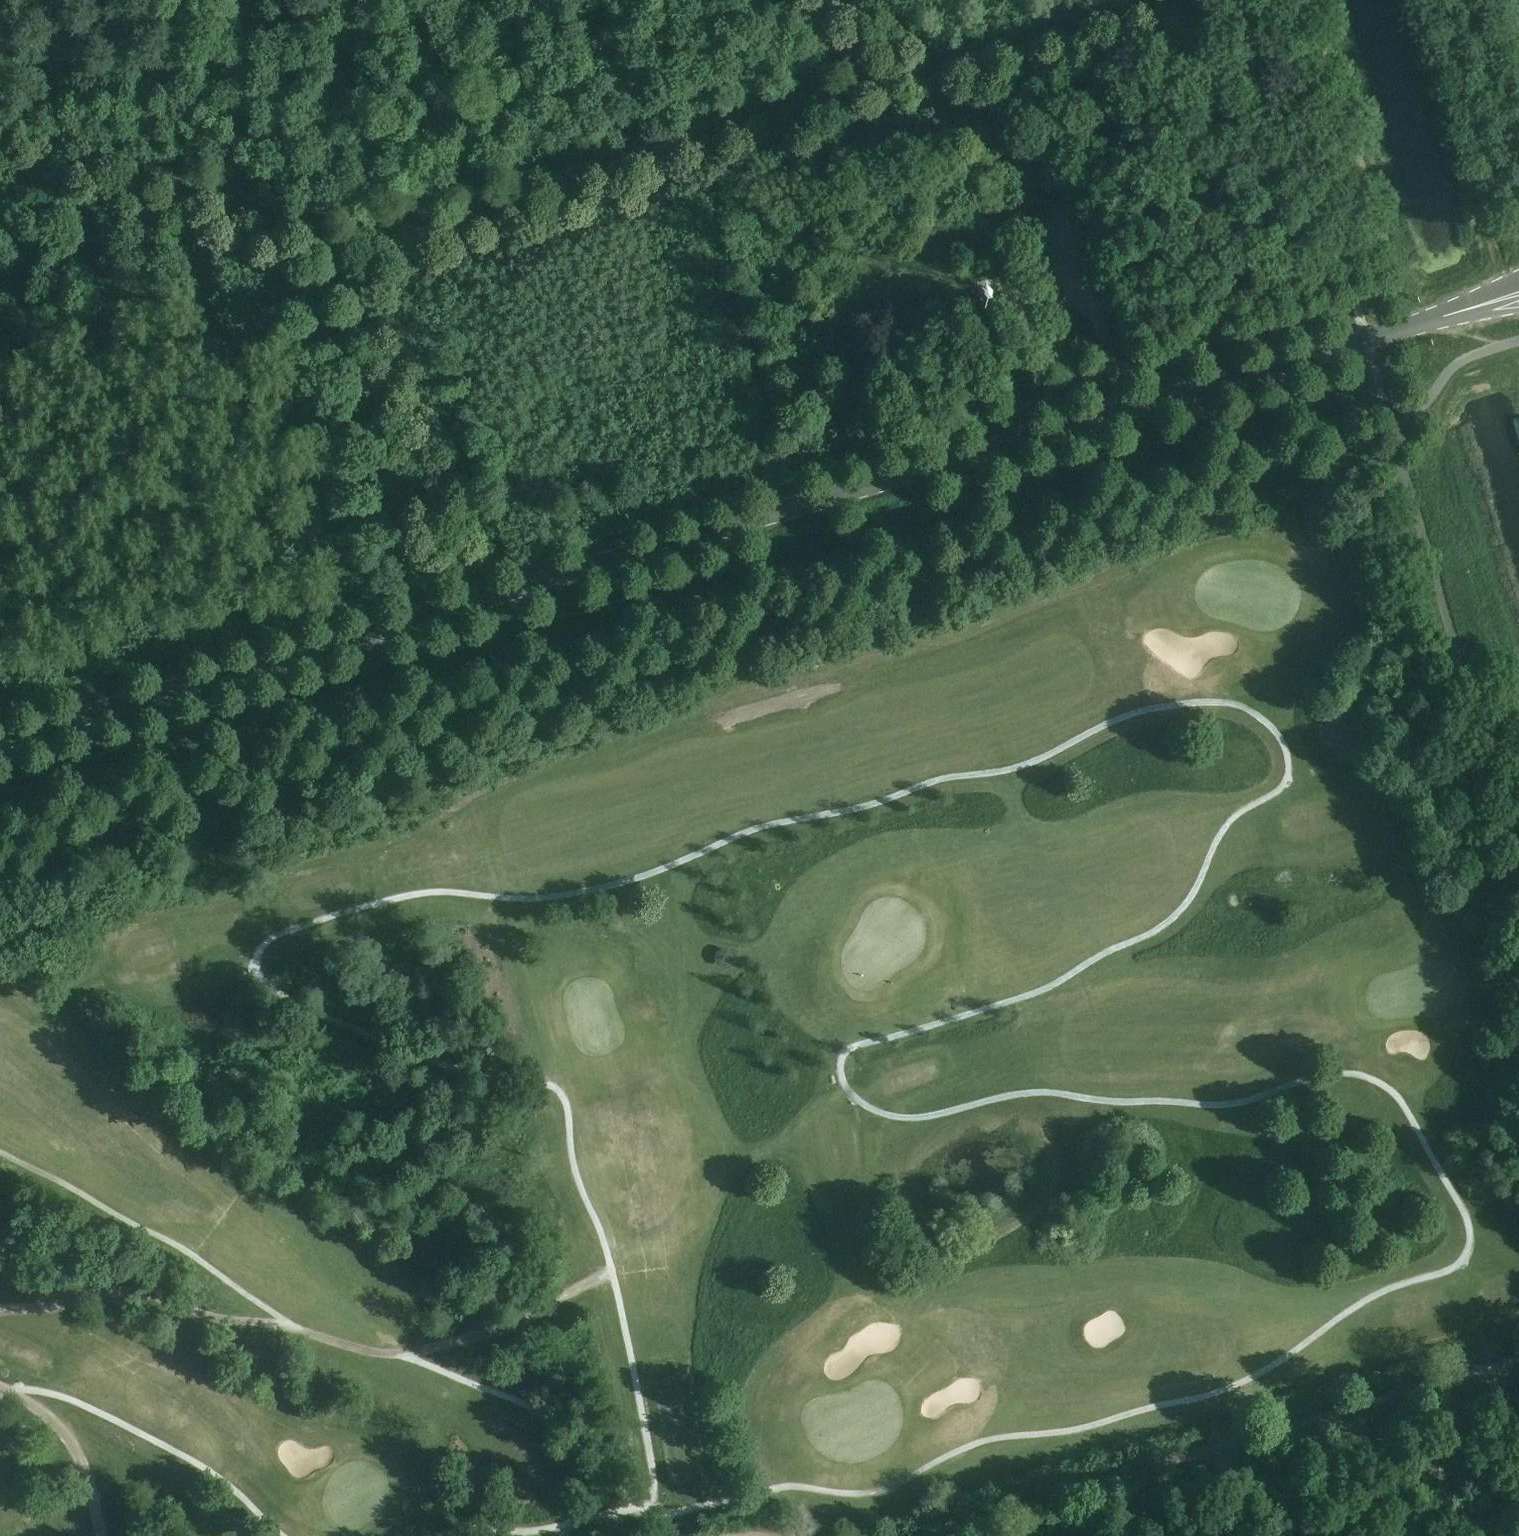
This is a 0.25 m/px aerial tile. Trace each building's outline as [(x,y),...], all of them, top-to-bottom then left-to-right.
[(983,310),(1002,305),(999,294),(980,299),(983,310)]
